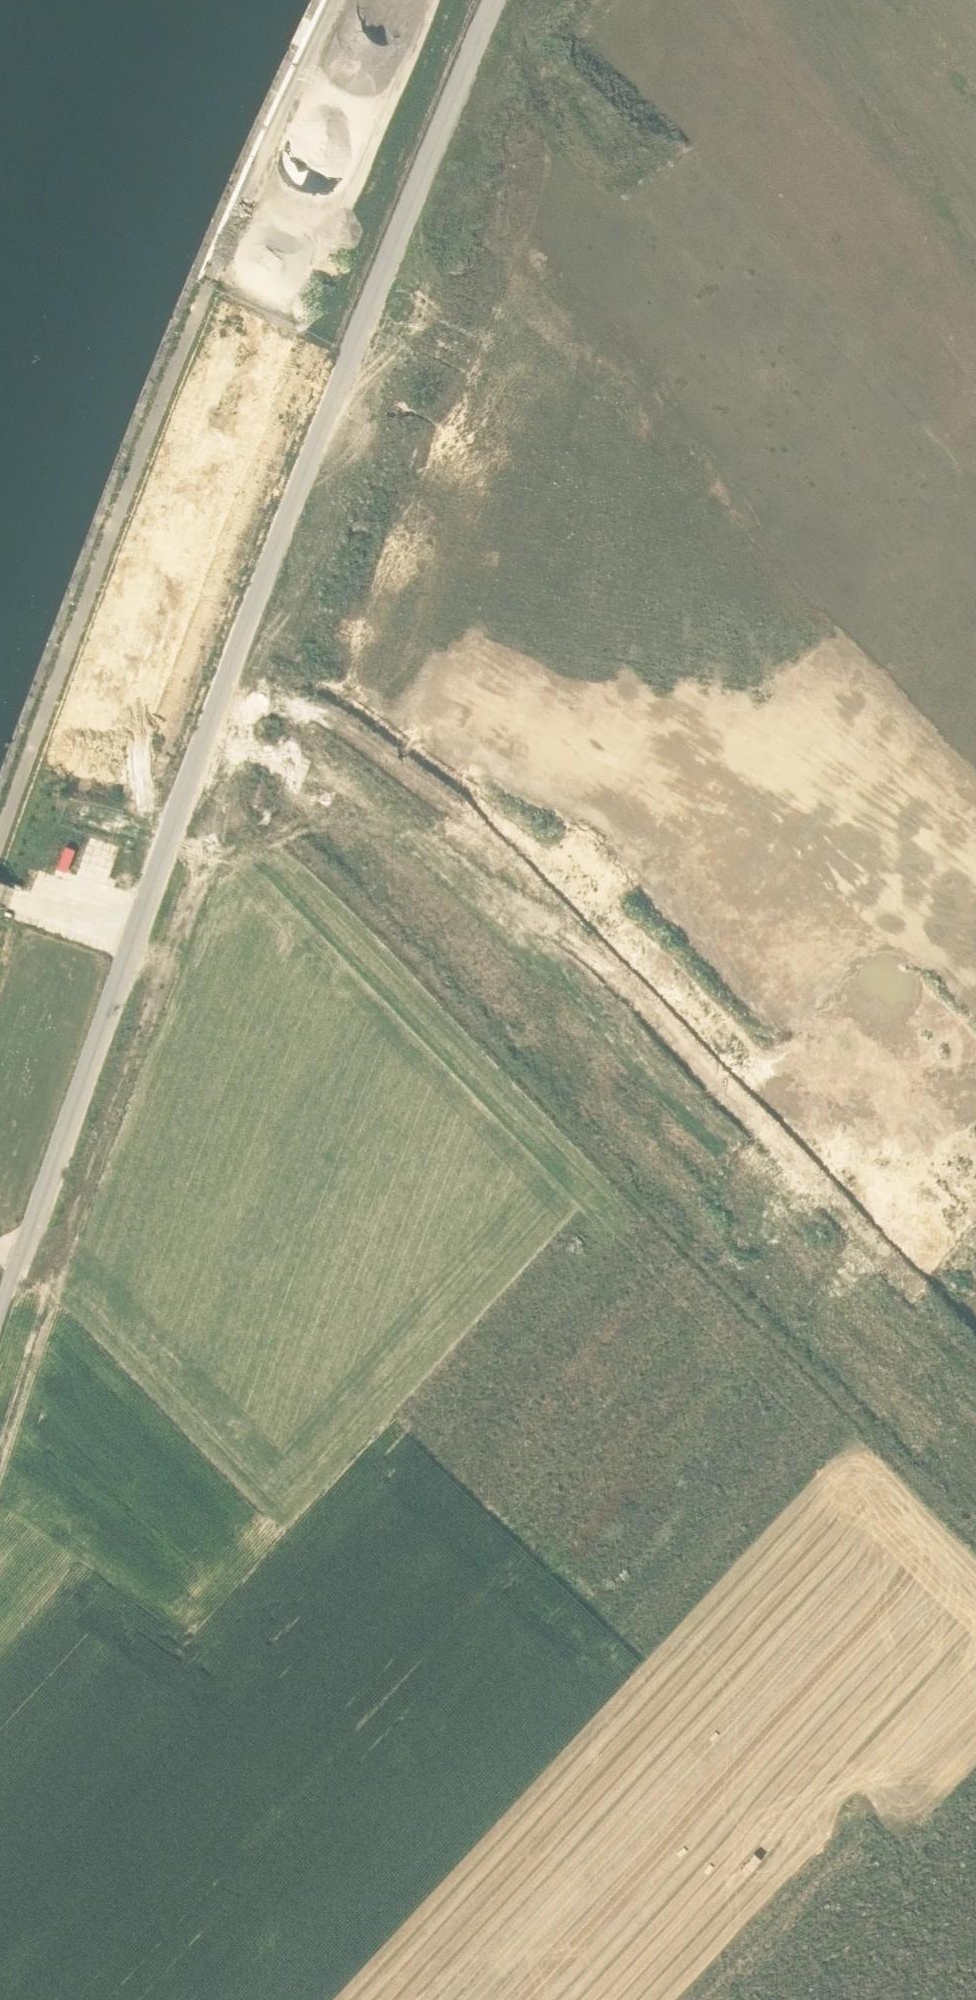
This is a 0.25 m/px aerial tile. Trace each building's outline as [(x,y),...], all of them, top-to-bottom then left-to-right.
[(60,865),(71,868),(78,842),(66,839),(60,865)]
